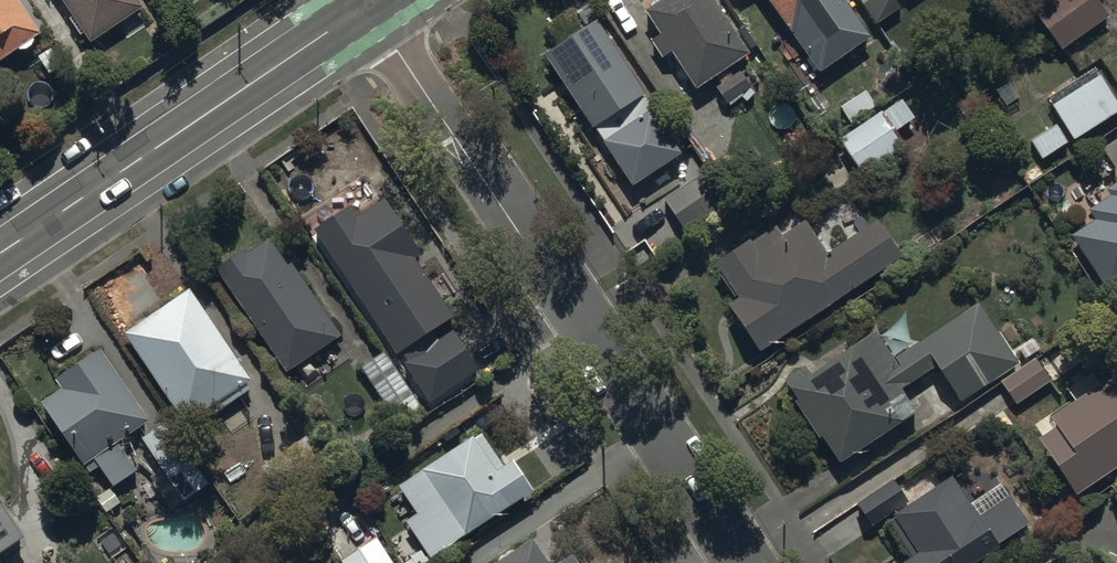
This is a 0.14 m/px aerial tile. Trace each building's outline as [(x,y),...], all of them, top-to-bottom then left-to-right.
[(42,35),(19,0),(0,0),(0,63),(42,35)] [(137,0),(61,0),(90,44),(143,8),(137,0)] [(646,13),(661,36),(651,42),(663,61),(672,54),(697,92),(713,81),(728,105),(751,89),(740,73),(732,78),(727,71),(749,56),(713,0),(663,0),(646,13)] [(821,75),(872,38),(845,1),(846,0),(767,0),(821,75)] [(879,25),(900,10),(893,0),(860,0),(879,25)] [(1062,50),(1110,17),(1098,0),(1047,0),(1033,10),(1062,50)] [(579,34),(545,56),(595,132),(647,97),(597,22),(579,34)] [(1049,99),(1075,141),(1116,115),(1116,104),(1096,69),(1049,99)] [(865,90),(838,108),(850,125),(876,108),(865,90)] [(882,113),(839,142),(863,177),(904,149),(894,134),(913,122),(900,103),(884,115),(882,113)] [(651,112),(604,145),(634,189),(682,156),(651,112)] [(1056,124),(1030,141),(1042,160),(1068,143),(1056,124)] [(1107,191),(1112,198),(1090,213),(1095,221),(1070,238),(1108,293),(1116,287),(1116,184),(1107,191)] [(396,355),(454,316),(414,257),(421,252),(385,198),(358,216),(350,204),(312,230),(396,355)] [(761,354),(903,260),(879,223),(829,256),(807,223),(782,239),(776,229),(717,268),(740,303),(731,308),(761,354)] [(342,338),(292,266),(288,269),(266,237),(216,271),(288,375),(342,338)] [(189,291),(123,335),(185,427),(212,409),(217,416),(252,392),(247,385),(252,382),(247,374),(257,367),(239,340),(227,348),(189,291)] [(963,404),(1019,367),(978,305),(895,360),(878,334),(813,377),(807,368),(785,383),(841,467),(919,415),(903,392),(939,368),(963,404)] [(404,364),(430,403),(480,370),(453,331),(404,364)] [(384,350),(361,365),(400,424),(423,409),(384,350)] [(61,392),(42,405),(89,476),(99,470),(113,490),(139,473),(120,445),(150,425),(102,353),(56,384),(61,392)] [(1036,360),(1001,384),(1016,406),(1024,401),(1032,413),(1041,407),(1033,396),(1052,383),(1036,360)] [(1077,405),(1073,399),(1053,413),(1056,418),(1052,420),(1058,430),(1040,442),(1078,498),(1116,472),(1116,378),(1077,405)] [(209,486),(166,424),(141,442),(142,443),(130,452),(172,512),(209,486)] [(418,516),(406,524),(431,562),(534,493),(513,463),(504,468),(483,437),(477,442),(474,438),(399,488),(418,516)] [(1001,550),(999,547),(1030,527),(1011,498),(980,519),(955,481),(895,520),(919,555),(907,562),(981,562),(1001,550)] [(893,482),(858,507),(872,528),(908,504),(893,482)] [(24,536),(0,502),(0,552),(24,536)] [(340,562),(341,562),(394,562),(378,538),(340,562)] [(501,562),(548,562),(533,542),(501,562)]
